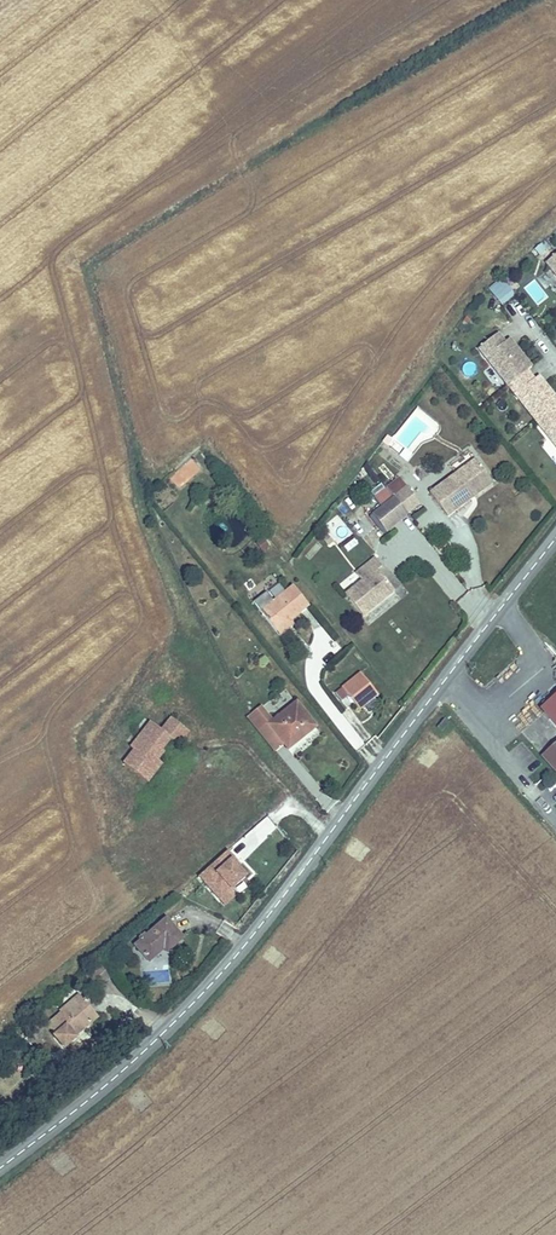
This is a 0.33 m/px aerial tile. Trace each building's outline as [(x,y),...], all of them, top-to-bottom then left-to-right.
[(544,266),(555,281),(555,256),(544,266)] [(502,306),(516,294),(501,276),(487,288),(502,306)] [(496,338),(477,353),(500,381),(505,377),(513,387),(527,376),(531,372),(512,349),(508,353),(503,347),(496,338)] [(512,349),(508,343),(503,347),(508,353),(512,349)] [(527,376),(513,387),(508,391),(530,418),(536,414),(543,423),(555,413),(555,402),(543,386),(538,390),(534,384),(527,376)] [(513,387),(505,377),(500,381),(508,391),(513,387)] [(543,386),(538,380),(534,384),(538,390),(543,386)] [(538,428),(555,450),(555,413),(543,423),(538,428)] [(536,414),(530,418),(538,428),(543,423),(536,414)] [(193,458),(171,478),(180,487),(201,467),(193,458)] [(450,522),(481,500),(474,490),(493,476),(482,460),(432,496),(450,522)] [(474,490),(481,500),(501,486),(493,476),(474,490)] [(405,493),(392,503),(406,520),(419,509),(405,493)] [(406,520),(392,503),(375,517),(388,534),(406,520)] [(340,520),(327,527),(334,542),(347,536),(340,520)] [(368,585),(351,599),(366,618),(400,591),(384,571),(389,567),(384,561),(363,578),(368,585)] [(287,621),(305,607),(290,587),(271,602),(263,593),(250,603),(273,632),(287,621)] [(276,636),(290,625),(287,621),(273,632),(276,636)] [(362,677),(344,691),(361,713),(379,698),(362,677)] [(555,725),(555,691),(539,706),(555,725)] [(246,719),(265,742),(275,733),(283,744),(288,750),(315,728),(296,704),(272,723),(260,708),(246,719)] [(450,723),(444,719),(438,728),(443,732),(450,723)] [(133,755),(122,767),(147,786),(161,767),(156,763),(154,761),(160,753),(169,742),(176,748),(186,734),(169,721),(159,734),(153,730),(145,742),(139,737),(128,751),(133,755)] [(147,726),(139,737),(145,742),(153,730),(147,726)] [(275,733),(265,742),(273,753),(283,744),(275,733)] [(539,748),(555,767),(555,733),(539,748)] [(156,763),(163,755),(160,753),(154,761),(156,763)] [(226,852),(197,877),(218,901),(232,889),(244,878),(236,869),(230,862),(233,860),(226,852)] [(239,866),(233,860),(230,862),(236,869),(239,866)] [(232,889),(218,901),(223,907),(231,900),(232,889)] [(167,922),(136,947),(149,963),(165,950),(169,954),(183,942),(167,922)] [(64,1017),(49,1029),(58,1039),(57,1041),(67,1052),(78,1042),(74,1038),(83,1030),(85,1032),(99,1019),(84,1001),(77,1007),(74,1004),(62,1014),(64,1017)]
